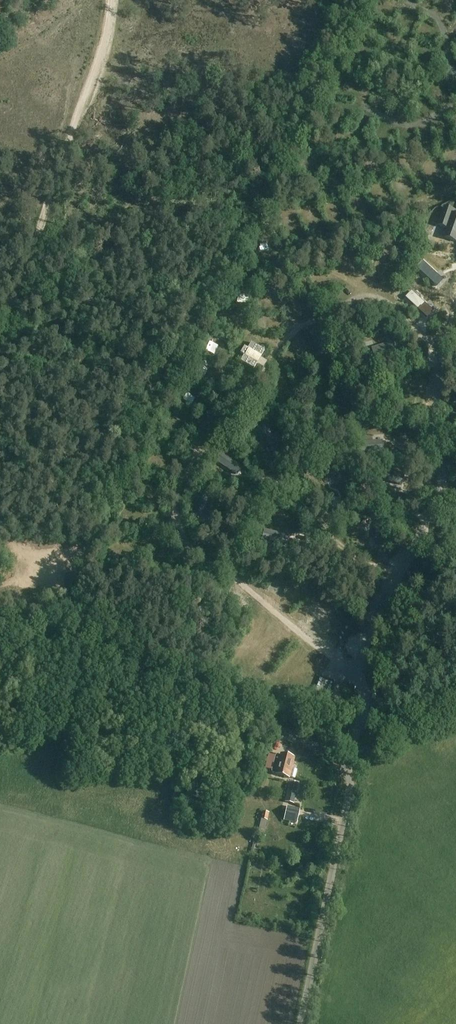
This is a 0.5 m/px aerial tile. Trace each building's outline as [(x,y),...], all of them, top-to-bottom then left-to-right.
[(318,90),(331,95),(335,88),(322,82),(318,90)] [(447,233),(445,238),(455,242),(455,214),(454,213),(455,211),(445,207),(439,225),(449,229),(447,233)] [(373,346),(378,355),(389,349),(384,340),(373,346)] [(244,355),(241,361),(254,368),(265,350),(251,342),(248,348),(244,346),(240,353),(244,355)] [(255,429),(264,448),(276,443),(267,424),(255,429)] [(359,443),(359,452),(383,450),(383,441),(359,443)] [(218,460),(238,474),(243,466),(223,453),(218,460)] [(404,476),(381,470),(378,480),(402,486),(404,476)] [(190,516),(199,519),(207,496),(199,493),(190,516)] [(131,529),(134,521),(128,518),(125,526),(131,529)] [(262,539),(285,545),(287,536),(264,530),(262,539)] [(288,606),(296,593),(283,586),(276,599),(288,606)] [(322,665),(326,658),(319,654),(315,662),(322,665)] [(288,777),(294,757),(281,754),(280,755),(277,755),(275,756),(271,771),(272,773),(276,774),(288,777)] [(289,782),(285,802),(293,804),(298,784),(289,782)] [(283,820),(296,823),(299,809),(286,806),(283,820)]
